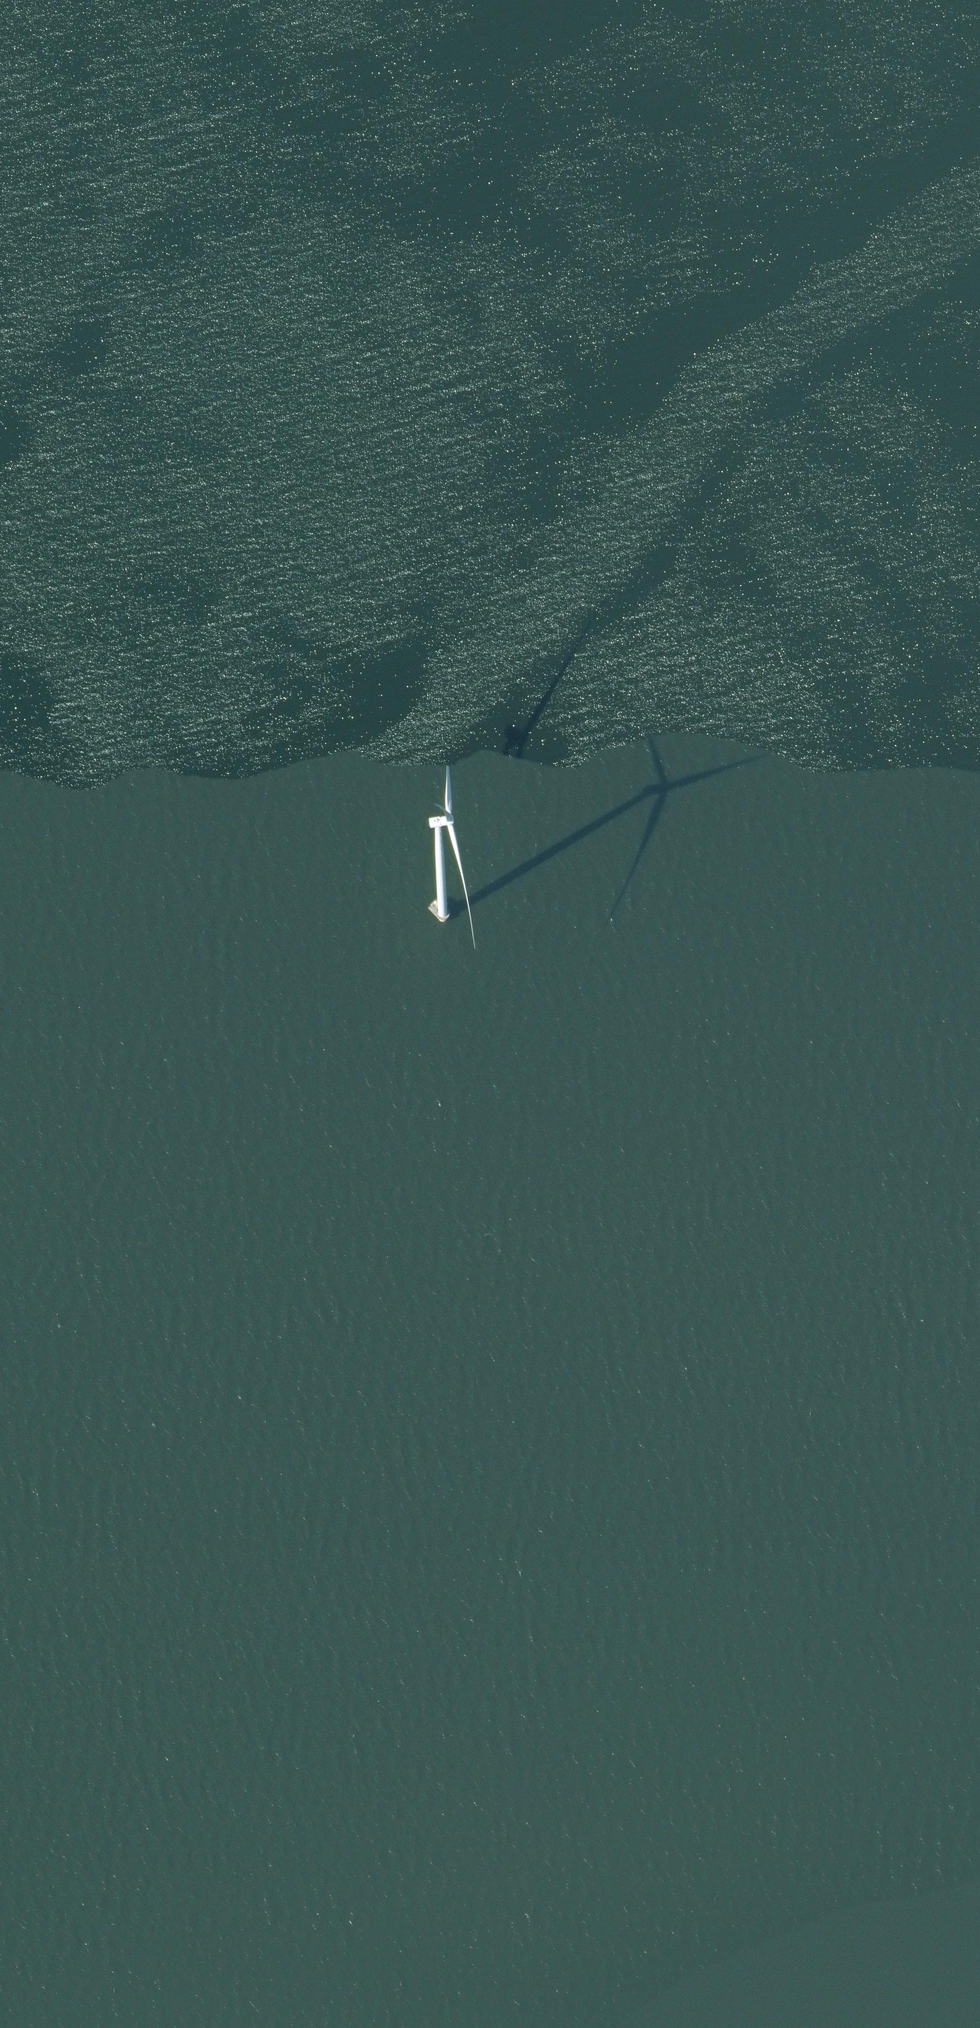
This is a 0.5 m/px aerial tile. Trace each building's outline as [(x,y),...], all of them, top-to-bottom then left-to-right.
[(439,915),(439,916),(439,918),(439,919),(440,920),(441,921),(442,921),(444,921),(445,921),(446,920),(447,919),(447,918),(447,916),(447,915),(446,914),(445,913),(443,913),(442,913),(441,913),(440,914),(439,915)]
